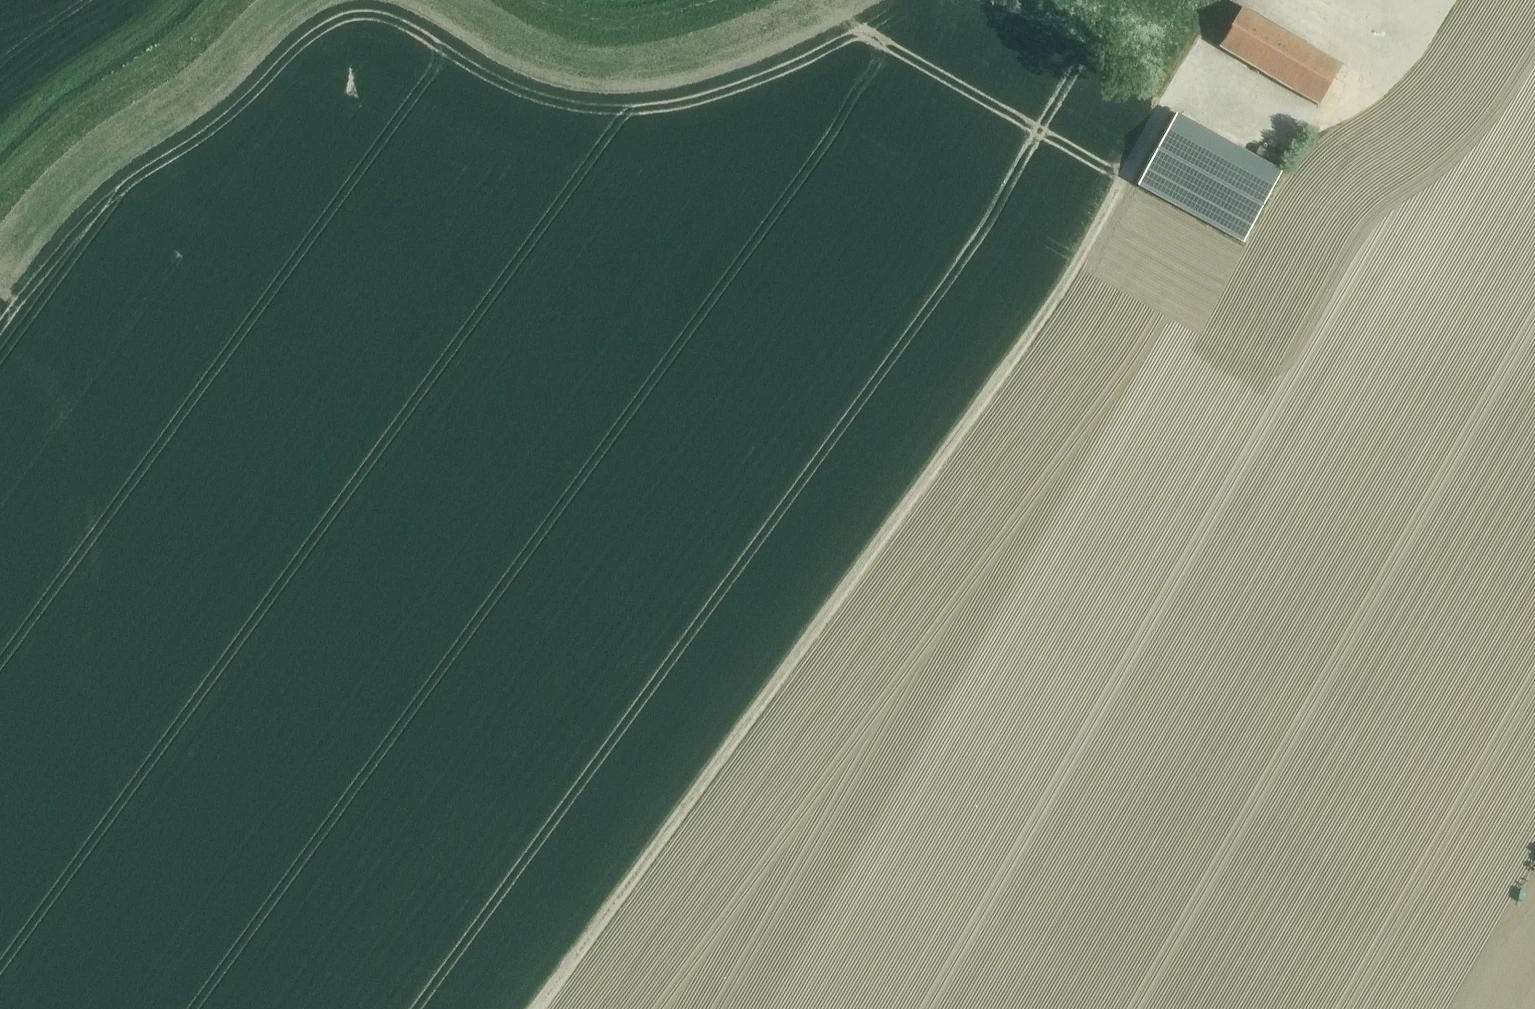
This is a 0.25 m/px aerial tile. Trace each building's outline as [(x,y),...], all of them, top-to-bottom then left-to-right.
[(1320,105),(1342,67),(1244,9),(1221,48),(1320,105)] [(1244,243),(1282,172),(1176,114),(1138,185),(1244,243)]
